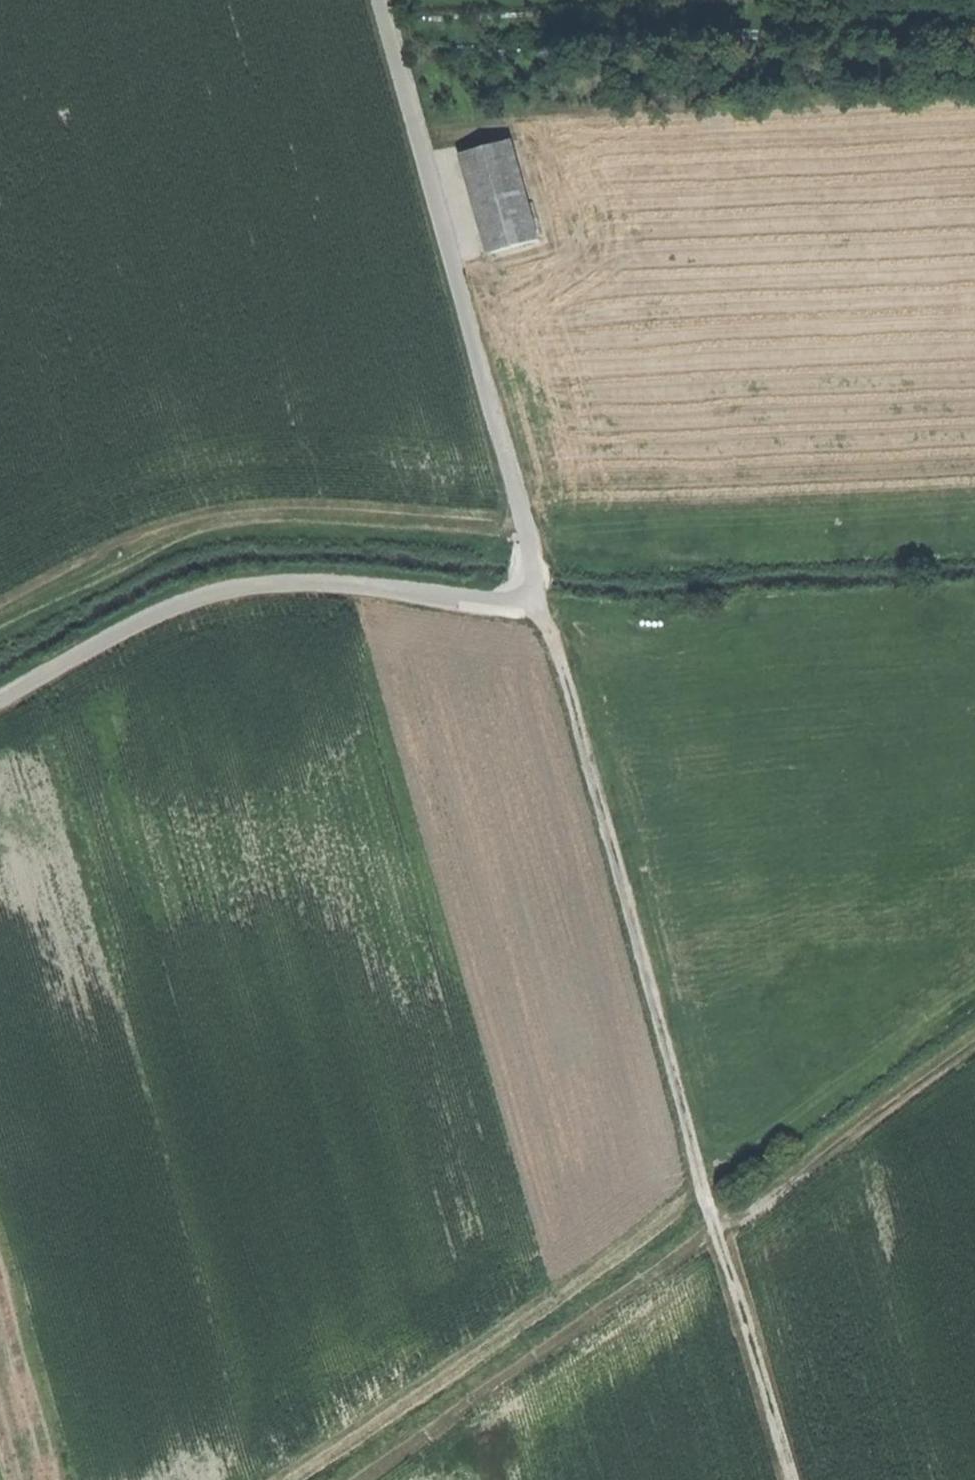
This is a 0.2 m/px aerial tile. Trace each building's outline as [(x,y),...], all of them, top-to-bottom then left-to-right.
[(470,159),(495,256),(543,244),(518,147),(470,159)]
